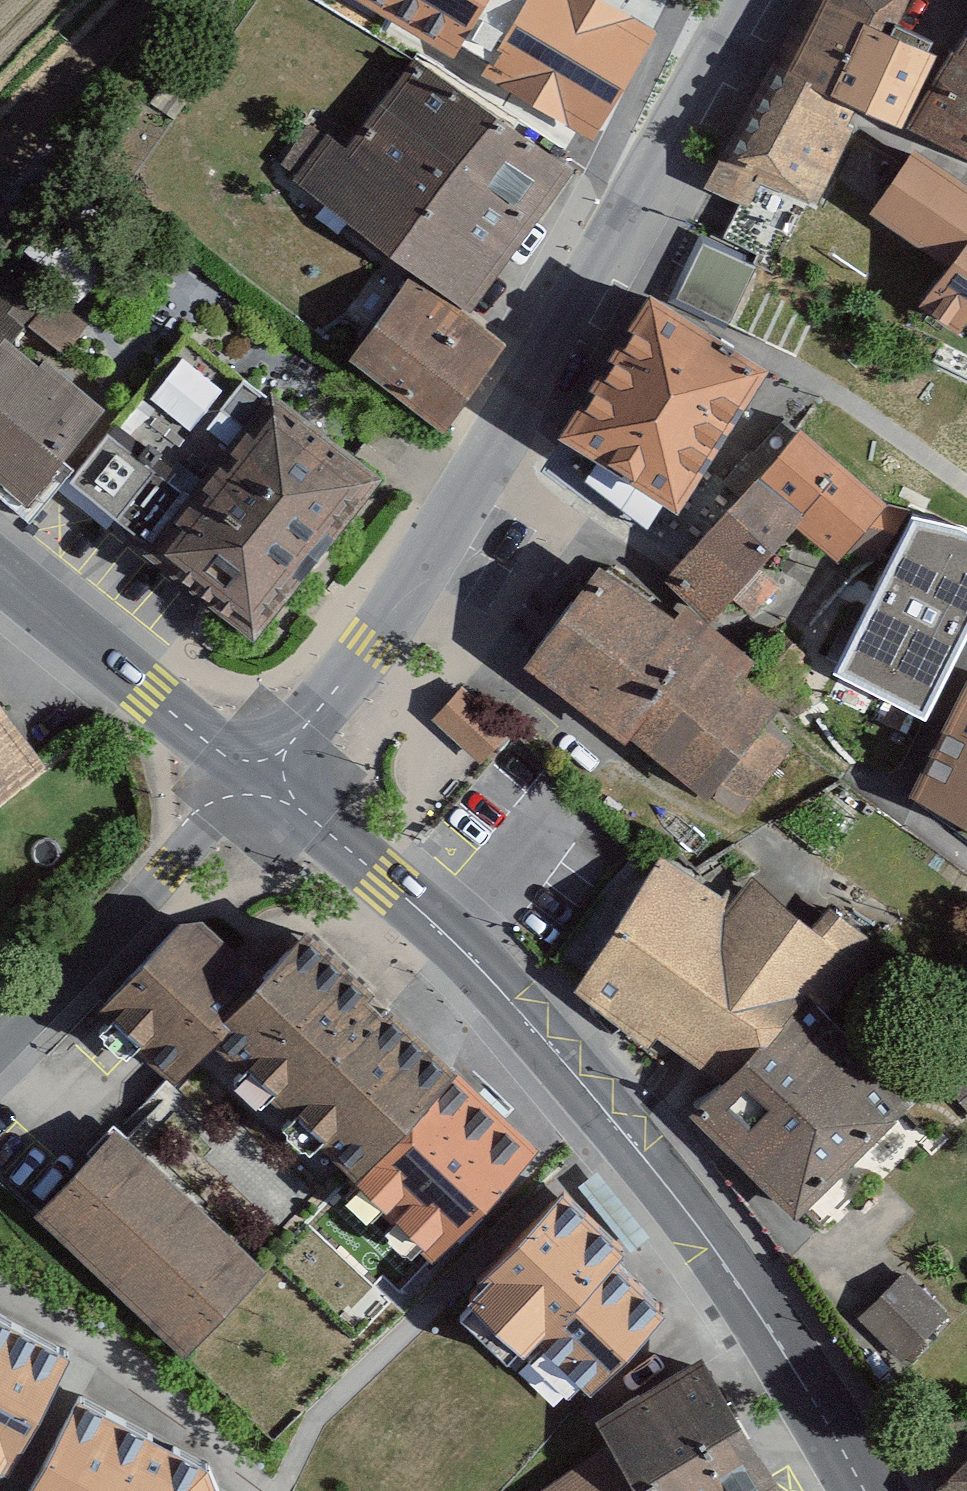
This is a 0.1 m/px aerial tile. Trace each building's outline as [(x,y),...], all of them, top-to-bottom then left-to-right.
[(565,0),(503,0),(473,56),(577,112),(621,30),(565,0)] [(961,66),(916,47),(936,0),(808,0),(703,198),(808,226),(853,115),(966,153),(966,57),(961,66)] [(398,55),(299,186),(460,307),(559,176),(398,55)] [(870,222),(949,274),(966,246),(966,195),(912,159),(870,222)] [(733,322),(761,263),(704,237),(676,296),(733,322)] [(949,274),(919,313),(958,342),(966,330),(966,246),(949,274)] [(389,272),(329,342),(420,421),(481,352),(389,272)] [(755,377),(631,302),(545,442),(668,518),(755,377)] [(62,445),(235,605),(362,468),(190,308),(62,445)] [(0,331),(0,473),(14,483),(82,390),(0,331)] [(855,536),(882,550),(910,504),(893,497),(801,421),(667,576),(713,612),(731,591),(752,607),(783,576),(751,561),(796,517),(840,553),(855,536)] [(966,626),(966,525),(955,519),(917,511),(836,669),(926,712),(966,626)] [(803,714),(579,557),(509,656),(733,813),(803,714)] [(462,681),(431,714),(481,759),(511,726),(462,681)] [(913,789),(966,816),(966,682),(913,789)] [(48,771),(0,708),(0,806),(48,771)] [(650,856),(564,986),(705,1074),(798,992),(859,936),(819,904),(802,922),(737,875),(720,893),(650,856)] [(226,945),(191,912),(99,1010),(181,1086),(224,1039),(217,1032),(265,981),(226,945)] [(386,1002),(307,932),(265,981),(217,1032),(224,1039),(373,1172),(463,1072),(386,1002)] [(705,1074),(675,1112),(797,1213),(899,1102),(798,992),(705,1074)] [(503,1072),(361,1198),(425,1269),(566,1143),(503,1072)] [(117,1129),(35,1211),(185,1360),(267,1278),(227,1238),(157,1169),(117,1129)] [(574,1191),(470,1297),(530,1356),(544,1342),(596,1392),(673,1313),(625,1266),(637,1253),(574,1191)] [(894,1258),(844,1311),(889,1353),(939,1300),(894,1258)] [(6,1474),(71,1358),(0,1319),(0,1470),(6,1474)] [(603,1424),(642,1490),(779,1490),(783,1489),(710,1363),(603,1424)] [(37,1490),(223,1490),(213,1467),(85,1400),(37,1490)] [(544,1490),(636,1490),(609,1449),(544,1490)] [(926,1490),(966,1490),(966,1459),(926,1490)]
